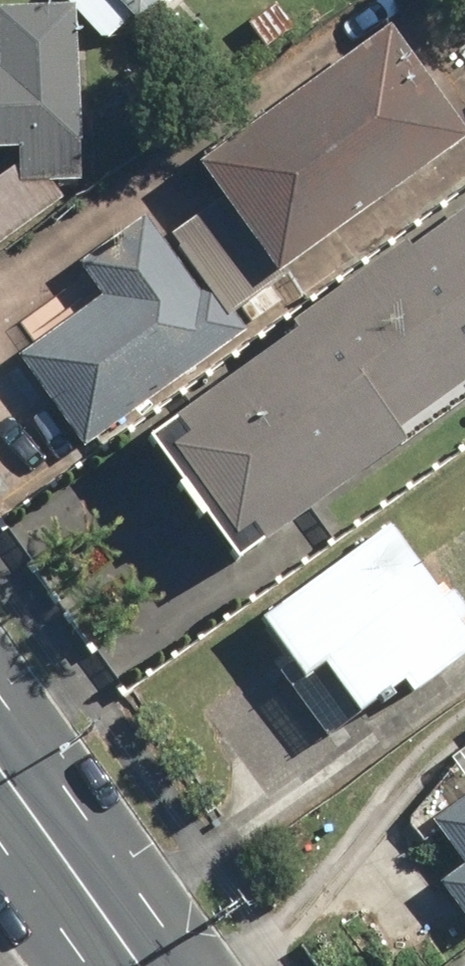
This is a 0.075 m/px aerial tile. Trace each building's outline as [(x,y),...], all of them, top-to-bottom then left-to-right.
[(52,177),(87,176),(81,0),(62,0),(0,2),(0,143),(26,142),(27,159),(0,177),(0,245),(67,198),(52,177)] [(112,32),(136,11),(141,17),(161,0),(84,0),(112,32)] [(396,18),(370,37),(353,13),(315,40),(331,64),(202,155),(283,269),(464,139),(464,115),(396,18)] [(235,570),(396,453),(389,442),(464,387),(464,198),(303,315),(309,323),(143,443),(235,570)] [(105,293),(23,352),(87,440),(244,325),(217,287),(205,296),(149,218),(84,265),(105,293)] [(339,747),(464,655),(464,616),(394,518),(264,614),(289,648),(274,659),(339,747)] [(448,764),(407,820),(422,840),(442,825),(464,856),(464,752),(448,764)] [(441,880),(464,912),(464,862),(441,880)]
